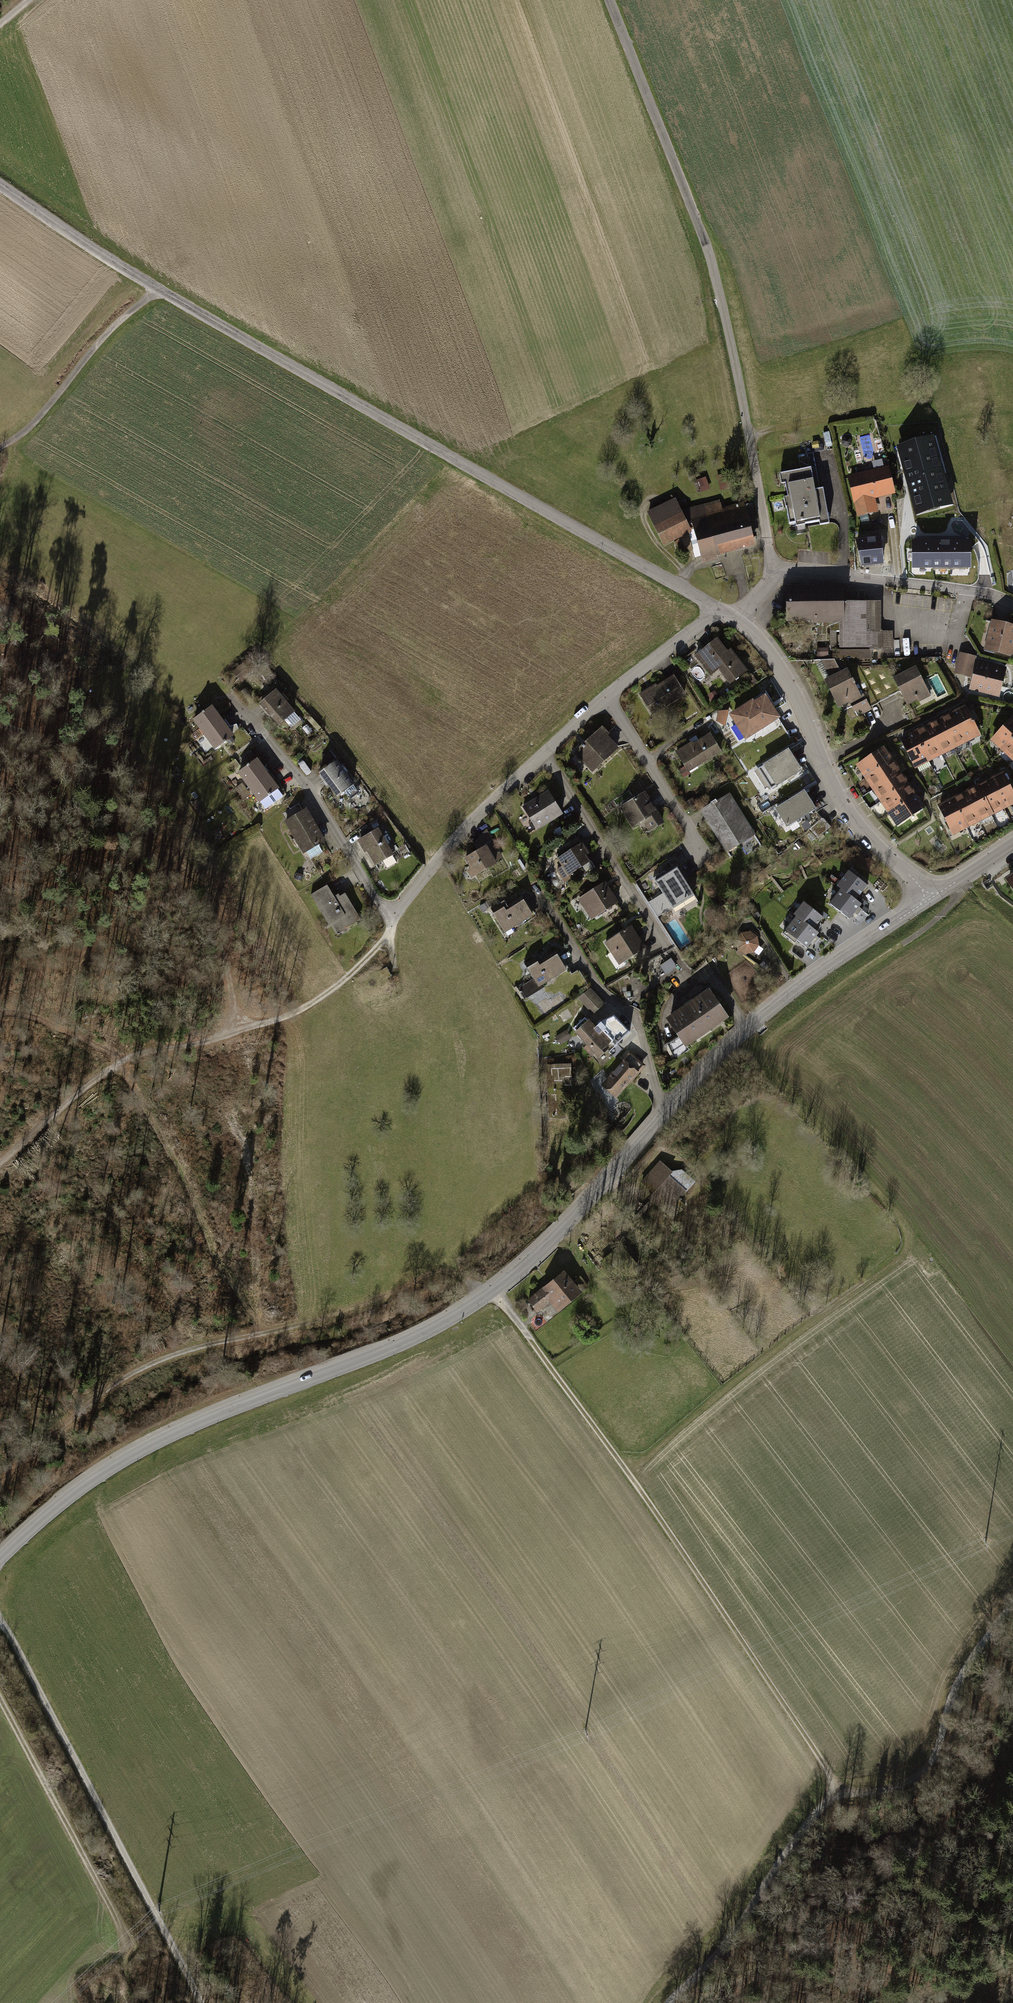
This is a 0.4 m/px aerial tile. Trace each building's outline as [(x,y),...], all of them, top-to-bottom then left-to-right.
[(954,505),(934,434),(896,445),(907,483),(917,516),(954,505)] [(799,455),(801,468),(780,472),(782,481),(785,481),(788,496),(784,496),(786,505),(787,505),(790,522),(795,521),(796,525),(805,524),(805,522),(819,519),(820,523),(828,522),(822,488),(820,488),(813,452),(799,455)] [(887,464),(848,475),(859,515),(877,510),(874,498),(894,492),(887,464)] [(708,477),(696,481),(700,492),(712,488),(708,477)] [(675,497),(646,511),(663,546),(692,532),(675,497)] [(719,501),(688,508),(702,564),(717,559),(716,555),(754,545),(749,523),(748,521),(744,504),(743,503),(721,508),(719,501)] [(752,502),(744,504),(748,521),(757,519),(752,502)] [(881,536),(856,538),(862,565),(884,563),(881,536)] [(926,541),(912,541),(913,569),(971,568),(970,540),(960,540),(942,540),(926,541)] [(842,584),(786,585),(786,619),(813,619),(813,624),(829,623),(829,630),(838,630),(839,648),(870,647),(870,649),(872,649),(894,649),(893,630),(881,630),(881,601),(842,601),(842,596),(842,584)] [(989,619),(981,650),(1011,657),(1012,650),(1012,625),(989,619)] [(717,638),(695,655),(711,676),(719,670),(730,684),(747,670),(730,648),(727,651),(717,638)] [(828,648),(817,648),(818,657),(828,656),(828,648)] [(870,649),(839,650),(839,659),(872,658),(872,649),(870,649)] [(986,656),(978,685),(1007,693),(1012,672),(1012,664),(986,656)] [(829,677),(841,671),(835,659),(820,660),(829,677)] [(829,677),(824,680),(838,707),(845,704),(853,719),(873,709),(871,707),(900,692),(906,704),(916,699),(917,702),(932,695),(917,665),(894,677),(887,664),(859,666),(846,667),(841,671),(829,677)] [(940,669),(928,674),(938,698),(950,693),(940,669)] [(673,673),(638,694),(650,714),(685,693),(673,673)] [(273,689),(256,704),(276,727),(293,712),(273,689)] [(715,691),(708,695),(712,703),(719,699),(715,691)] [(753,698),(728,714),(745,739),(779,718),(764,695),(754,701),(753,698)] [(965,704),(899,738),(916,768),(982,734),(965,704)] [(211,706),(193,719),(203,734),(222,721),(211,706)] [(725,726),(729,710),(718,711),(715,720),(725,726)] [(988,741),(1012,763),(1012,717),(1012,716),(988,741)] [(222,721),(203,734),(213,749),(232,736),(222,721)] [(596,727),(570,753),(589,773),(616,747),(596,727)] [(690,741),(672,752),(685,773),(720,752),(708,733),(691,743),(690,741)] [(883,745),(855,764),(896,826),(925,808),(883,745)] [(787,749),(754,769),(769,792),(801,771),(787,749)] [(255,760),(237,772),(247,787),(266,774),(255,760)] [(334,798),(352,785),(334,760),(315,773),(334,798)] [(937,804),(953,835),(1012,805),(1012,789),(1004,771),(937,804)] [(266,774),(247,787),(258,802),(276,789),(266,774)] [(803,788),(771,809),(785,832),(817,811),(803,788)] [(563,814),(549,790),(523,805),(537,829),(563,814)] [(643,791),(616,807),(629,829),(642,821),(648,832),(663,823),(643,791)] [(729,792),(700,810),(725,851),(754,833),(729,792)] [(305,809),(282,822),(301,855),(324,842),(305,809)] [(820,837),(833,824),(825,817),(812,830),(820,837)] [(502,856),(487,828),(473,842),(477,849),(465,856),(470,865),(465,867),(471,877),(496,863),(495,860),(502,856)] [(376,830),(356,842),(372,868),(392,856),(376,830)] [(583,842),(557,858),(562,865),(555,869),(565,884),(578,875),(575,872),(583,867),(586,872),(596,865),(588,854),(590,853),(583,842)] [(677,868),(656,881),(673,909),(694,896),(677,868)] [(841,889),(829,904),(849,920),(858,909),(862,904),(856,899),(866,886),(853,875),(848,871),(836,886),(841,889)] [(1004,878),(1012,891),(1012,873),(1004,878)] [(607,880),(578,898),(591,919),(620,902),(607,880)] [(359,920),(343,891),(332,897),(325,885),(308,894),(326,925),(329,923),(335,933),(359,920)] [(505,900),(489,909),(504,933),(534,915),(524,899),(510,908),(505,900)] [(797,940),(807,948),(815,938),(818,934),(816,932),(819,927),(821,925),(818,923),(823,917),(803,902),(793,914),(795,916),(783,933),(795,942),(797,940)] [(631,926),(605,942),(619,964),(645,947),(631,926)] [(748,931),(739,933),(733,940),(735,949),(743,954),(752,953),(757,946),(756,937),(748,931)] [(536,956),(524,963),(534,979),(518,989),(525,999),(545,987),(543,984),(568,969),(557,949),(539,960),(536,956)] [(671,958),(660,965),(666,975),(677,968),(675,965),(676,964),(671,958)] [(729,1016),(709,987),(668,1017),(680,1036),(668,1044),(675,1058),(690,1048),(688,1045),(729,1016)] [(591,988),(577,997),(592,1014),(604,1003),(591,988)] [(597,1025),(590,1019),(588,1021),(584,1018),(573,1027),(577,1031),(575,1032),(587,1044),(584,1047),(592,1055),(594,1053),(598,1057),(608,1049),(609,1051),(629,1031),(615,1016),(604,1020),(597,1025)] [(567,1030),(556,1037),(561,1045),(572,1038),(567,1030)] [(646,1065),(630,1051),(622,1060),(601,1085),(616,1098),(631,1081),(632,1082),(646,1065)] [(572,1064),(543,1064),(543,1101),(572,1101),(572,1064)] [(661,1161),(642,1182),(671,1208),(696,1180),(684,1169),(674,1172),(661,1161)] [(577,1290),(563,1271),(527,1299),(536,1310),(551,1298),(557,1306),(577,1290)]
